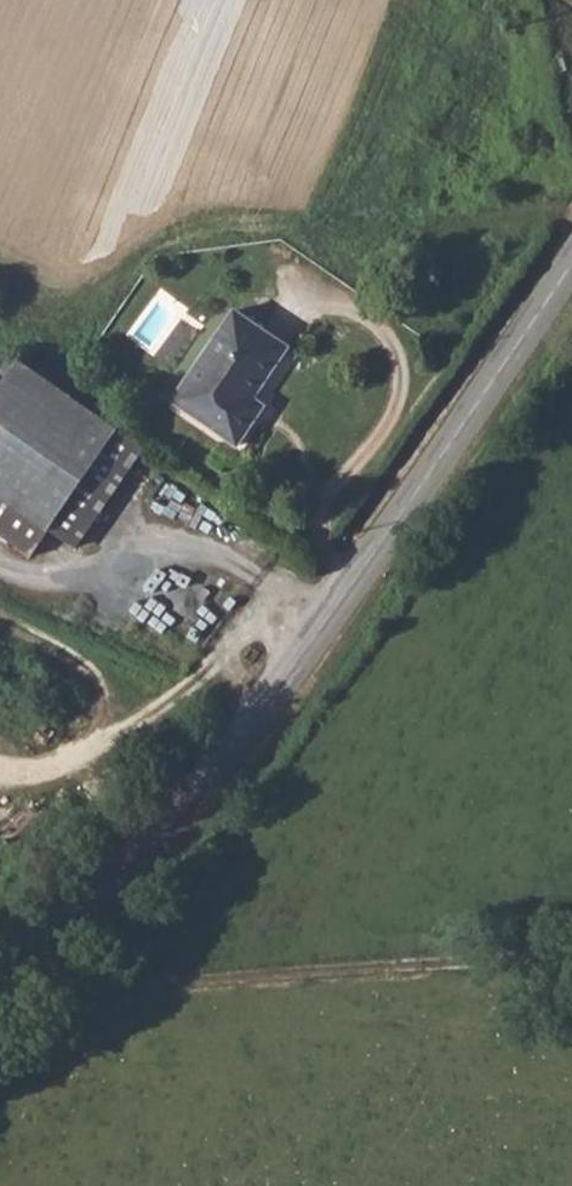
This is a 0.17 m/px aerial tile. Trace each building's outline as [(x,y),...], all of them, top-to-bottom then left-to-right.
[(239,306),(174,401),(238,446),(264,407),(254,400),(293,344),(239,306)] [(52,527),(119,428),(111,422),(121,407),(95,389),(84,404),(17,361),(2,384),(0,383),(0,493),(52,527)]
